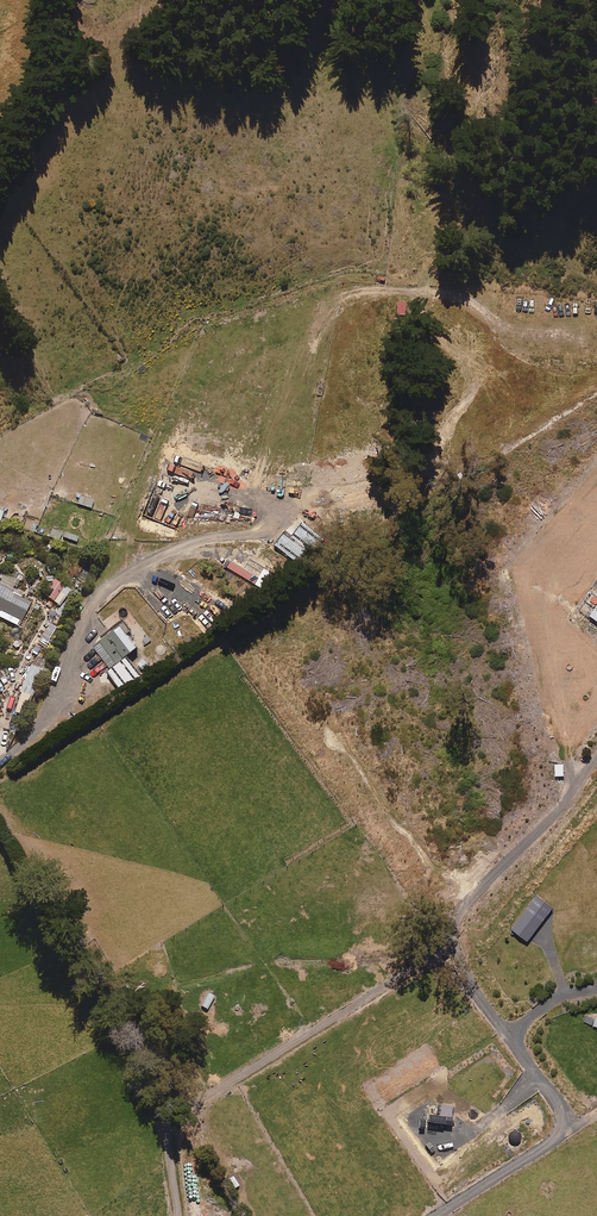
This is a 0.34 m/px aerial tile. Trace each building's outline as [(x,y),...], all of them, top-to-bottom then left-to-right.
[(91,508),(93,501),(79,496),(77,503),(91,508)] [(58,541),(61,532),(52,529),(49,537),(58,541)] [(76,542),(79,537),(65,531),(63,537),(76,542)] [(17,580),(2,573),(0,578),(0,610),(0,611),(0,617),(18,626),(30,602),(10,592),(17,580)] [(52,602),(62,588),(64,586),(53,578),(41,594),(52,602)] [(185,607),(194,598),(182,585),(172,595),(185,607)] [(69,593),(62,588),(52,602),(59,607),(69,593)] [(110,668),(136,646),(119,625),(92,647),(110,668)] [(143,672),(157,662),(152,655),(145,660),(144,659),(137,663),(136,662),(131,665),(139,677),(144,674),(143,672)] [(125,681),(136,674),(128,664),(118,671),(125,681)]
